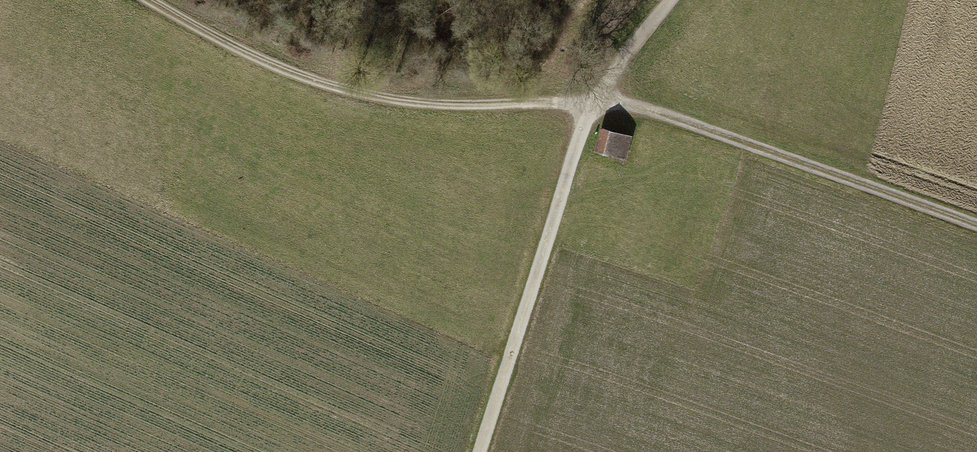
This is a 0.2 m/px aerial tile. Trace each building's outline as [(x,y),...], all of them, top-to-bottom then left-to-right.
[(602,130),(596,150),(624,158),(629,137),(602,130)]
